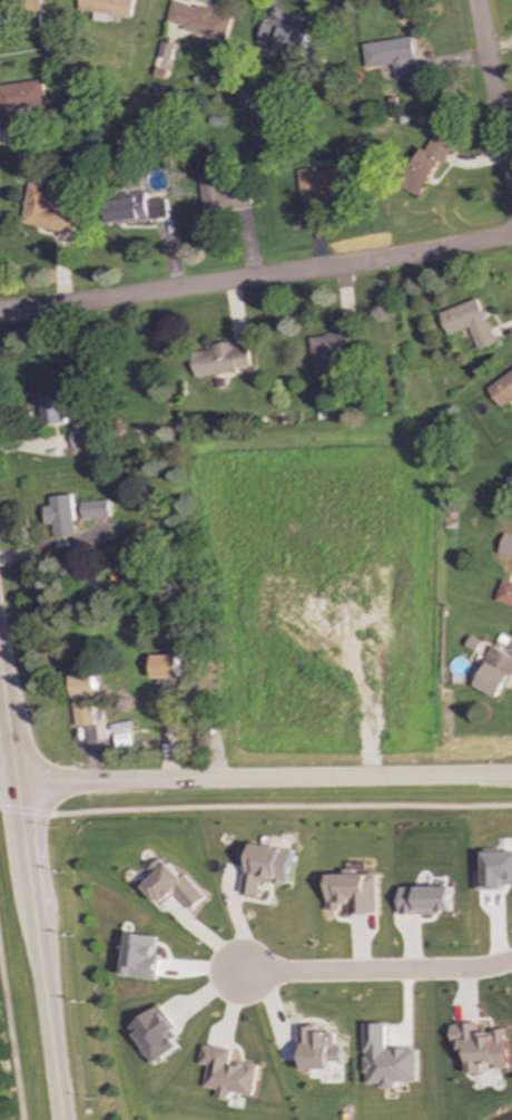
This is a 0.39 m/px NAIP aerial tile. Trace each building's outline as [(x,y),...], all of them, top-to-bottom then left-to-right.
[(76,11),(129,18),(131,0),(77,0),(76,11)] [(225,40),(230,14),(169,2),(165,22),(180,25),(179,31),(225,40)] [(309,32),(262,22),(256,46),(305,56),(309,32)] [(416,77),(412,37),(362,43),(365,68),(392,65),(394,79),(416,77)] [(168,60),(173,46),(160,41),(156,56),(168,60)] [(28,125),(26,107),(45,104),(41,79),(0,85),(0,128),(28,125)] [(449,144),(427,133),(397,187),(417,198),(449,144)] [(299,197),(353,192),(351,165),(296,171),(299,197)] [(201,211),(252,208),(250,187),(223,189),(223,169),(198,171),(201,211)] [(48,208),(51,186),(27,183),(21,225),(69,232),(71,211),(48,208)] [(108,225),(167,217),(165,198),(146,201),(146,195),(105,201),(108,225)] [(436,313),(445,335),(466,328),(475,350),(493,343),(476,298),(436,313)] [(314,379),(338,376),(335,354),(360,351),(357,331),(307,338),(314,379)] [(194,378),(250,368),(246,341),(211,348),(211,349),(190,353),(194,378)] [(511,398),(511,369),(486,388),(500,408),(511,398)] [(65,426),(63,396),(40,397),(41,426),(65,426)] [(72,449),(90,447),(89,429),(70,431),(72,449)] [(43,506),(46,526),(52,525),(55,538),(76,536),(71,495),(50,497),(51,505),(43,506)] [(82,519),(109,517),(107,500),(80,503),(82,519)] [(511,608),(511,583),(500,580),(493,602),(511,608)] [(490,647),(471,686),(498,699),(511,669),(511,658),(490,647)] [(151,678),(178,678),(178,655),(151,656),(151,678)] [(93,725),(93,704),(97,704),(96,674),(71,674),(73,725),(93,725)] [(259,896),(262,882),(291,885),(294,850),(249,845),(244,895),(259,896)] [(484,851),(484,870),(475,870),(475,889),(506,889),(506,885),(511,885),(511,851),(484,851)] [(180,868),(176,873),(161,857),(149,868),(156,875),(144,886),(160,906),(176,893),(191,910),(206,897),(180,868)] [(328,875),(329,910),(341,910),(341,905),(348,905),(348,915),(378,914),(377,874),(328,875)] [(401,915),(452,914),(451,887),(400,888),(401,915)] [(156,980),(159,955),(155,955),(157,936),(127,933),(122,976),(156,980)] [(176,1029),(159,1005),(129,1026),(156,1063),(179,1048),(169,1034),(176,1029)] [(505,1030),(479,1032),(477,1022),(451,1024),(452,1043),(460,1043),(461,1054),(466,1053),(469,1074),(481,1073),(481,1069),(508,1067),(505,1030)] [(417,1082),(416,1048),(385,1049),(385,1023),(364,1024),(365,1084),(381,1084),(381,1089),(395,1088),(395,1082),(417,1082)] [(303,1070),(329,1070),(329,1062),(342,1062),(342,1046),(334,1046),(334,1038),(325,1038),(325,1032),(316,1032),(316,1026),(297,1026),(297,1056),(303,1056),(303,1070)] [(253,1095),(258,1067),(229,1062),(232,1049),(204,1044),(200,1064),(208,1065),(205,1088),(217,1089),(216,1098),(228,1100),(229,1092),(253,1095)]
